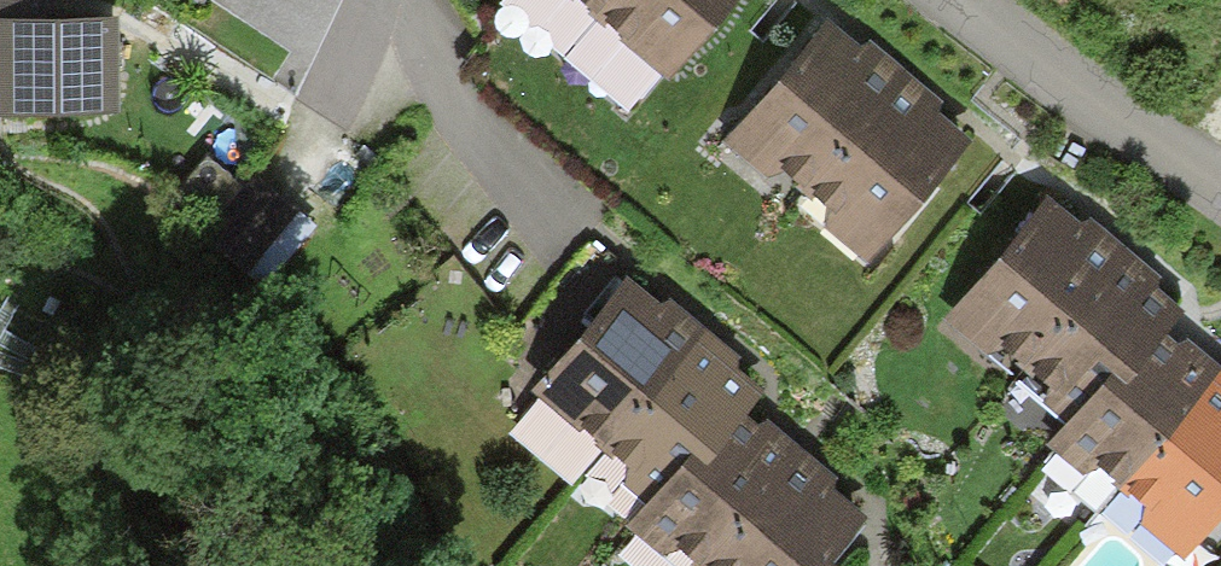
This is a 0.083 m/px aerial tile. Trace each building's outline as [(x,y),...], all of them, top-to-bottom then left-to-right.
[(40,26),(43,0),(0,0),(0,120),(117,119),(116,25),(40,26)] [(661,94),(739,0),(546,0),(661,94)] [(978,135),(824,12),(713,149),(867,272),(978,135)] [(237,188),(205,158),(169,196),(205,230),(211,224),(218,230),(202,248),(236,280),(297,215),(251,173),(237,188)] [(1182,326),(1042,197),(931,318),(1056,433),(1110,374),(1125,388),(1170,339),(1182,326)] [(759,402),(617,277),(514,394),(643,507),(686,458),(700,469),(751,412),(759,402)] [(1056,433),(1041,450),(1167,565),(1179,565),(1220,520),(1220,385),(1170,339),(1125,388),(1110,374),(1056,433)] [(643,507),(620,532),(659,565),(827,565),(871,517),(751,412),(700,469),(686,458),(643,507)]
